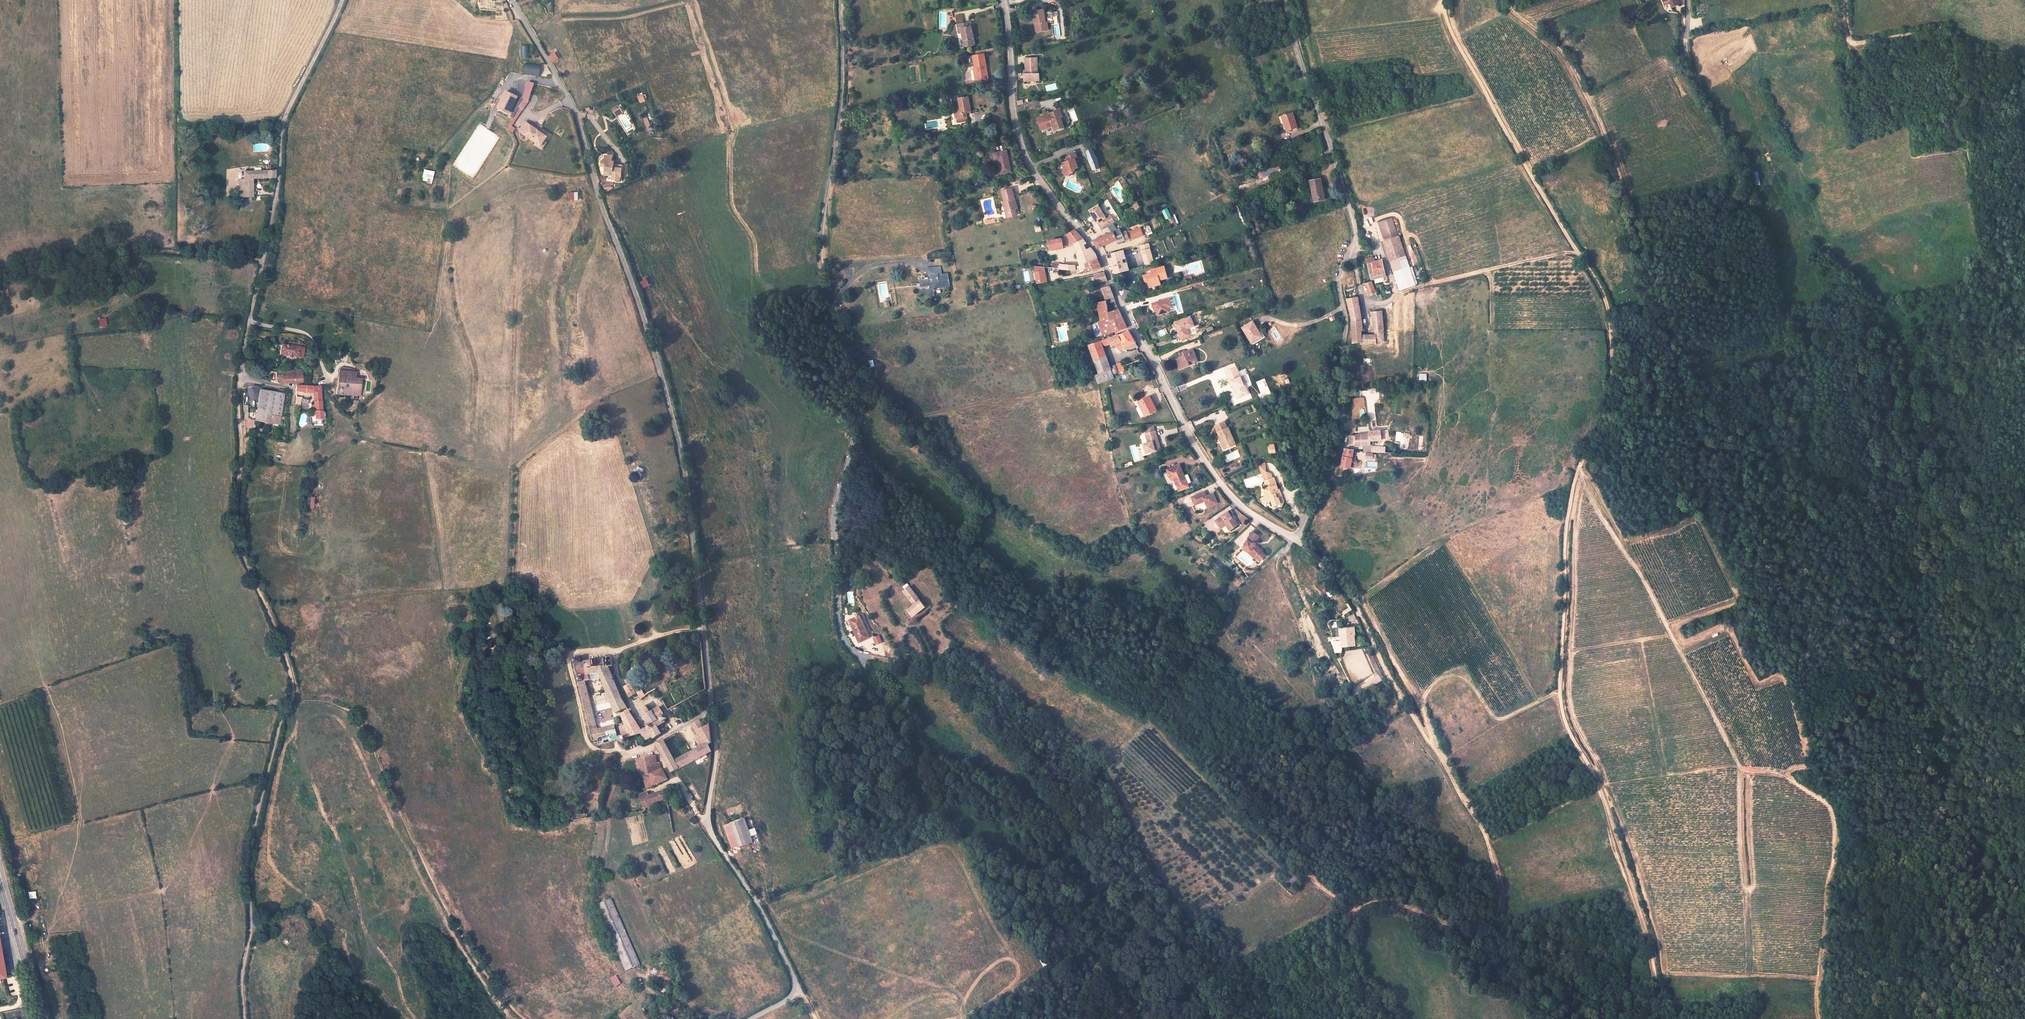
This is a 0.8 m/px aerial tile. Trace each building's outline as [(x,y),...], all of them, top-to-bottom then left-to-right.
[(1049,31),(1048,10),(1035,11),(1035,19),(1037,19),(1038,28),(1043,28),(1043,32),(1049,31)] [(976,47),(972,28),(969,28),(968,25),(958,26),(959,27),(960,35),(963,34),(965,42),(962,42),(963,48),(976,47)] [(528,58),(528,46),(519,46),(518,58),(528,58)] [(555,52),(549,55),(553,63),(559,59),(555,52)] [(987,80),(985,56),(973,57),(974,65),(975,66),(975,72),(977,72),(978,81),(987,80)] [(1040,81),(1040,75),(1038,74),(1038,59),(1026,59),(1025,74),(1024,75),(1024,82),(1040,81)] [(539,77),(541,65),(527,63),(525,75),(539,77)] [(534,84),(528,82),(523,98),(524,99),(519,107),(520,108),(509,125),(509,130),(513,132),(515,128),(512,126),(529,101),(528,100),(530,95),(530,94),(534,84)] [(1056,83),(1045,86),(1046,91),(1058,88),(1056,83)] [(510,113),(518,96),(507,91),(499,108),(510,113)] [(638,95),(640,103),(646,101),(644,93),(638,95)] [(973,119),(970,105),(966,105),(965,104),(953,105),(957,126),(968,125),(968,120),(973,119)] [(624,113),(621,108),(618,110),(615,111),(617,116),(624,113)] [(1038,118),(1040,129),(1045,128),(1047,126),(1052,125),(1054,133),(1061,131),(1059,120),(1062,120),(1060,112),(1050,114),(1045,115),(1045,116),(1038,118)] [(1297,129),(1292,113),(1282,116),(1287,132),(1297,129)] [(647,116),(642,118),(649,136),(654,134),(647,116)] [(521,132),(527,123),(525,122),(518,131),(521,132)] [(453,166),(474,178),(500,136),(479,123),(453,166)] [(544,135),(527,123),(521,132),(533,141),(537,144),(540,139),(544,135)] [(538,148),(543,141),(540,139),(537,144),(533,141),(531,143),(538,148)] [(1086,151),(1094,170),(1102,167),(1094,148),(1086,151)] [(1010,174),(1007,153),(994,155),(995,163),(998,163),(1001,176),(1010,174)] [(1078,171),(1075,164),(1075,162),(1074,161),(1077,160),(1075,154),(1066,158),(1068,163),(1061,165),(1063,170),(1060,176),(1068,180),(1072,173),(1073,173),(1078,171)] [(622,181),(623,168),(614,167),(615,160),(605,159),(602,161),(602,166),(606,167),(606,176),(613,177),(613,180),(622,181)] [(1279,163),(1258,174),(1261,179),(1282,168),(1279,163)] [(435,171),(425,169),(423,178),(423,180),(427,181),(427,183),(432,184),(435,171)] [(254,197),(254,178),(276,178),(275,170),(244,171),(244,179),(239,179),(239,197),(254,197)] [(1311,183),(1315,204),(1326,202),(1322,181),(1311,183)] [(1121,184),(1124,191),(1129,189),(1126,182),(1121,184)] [(1015,204),(1013,193),(1003,195),(1007,216),(1005,217),(1006,222),(1015,220),(1014,214),(1013,205),(1015,204)] [(252,210),(252,202),(243,203),(243,205),(241,206),(241,211),(252,210)] [(1106,218),(1098,205),(1089,211),(1096,223),(1097,223),(1101,229),(1106,226),(1107,228),(1115,223),(1110,216),(1106,218)] [(1166,219),(1172,217),(1168,208),(1162,210),(1166,219)] [(1397,233),(1392,219),(1377,223),(1382,238),(1397,233)] [(1131,232),(1130,229),(1124,232),(1122,228),(1092,241),(1098,248),(1118,238),(1120,242),(1133,237),(1131,232)] [(1131,232),(1133,237),(1134,238),(1144,234),(1142,228),(1131,232)] [(1083,239),(1074,230),(1065,238),(1049,242),(1051,250),(1069,246),(1076,243),(1087,263),(1099,259),(1092,248),(1089,250),(1088,250),(1086,246),(1086,245),(1087,243),(1083,239)] [(1401,244),(1398,237),(1383,241),(1385,247),(1401,244)] [(1409,268),(1401,244),(1385,247),(1394,273),(1409,268)] [(1155,263),(1154,259),(1154,258),(1151,248),(1142,250),(1147,266),(1155,263)] [(1116,274),(1130,270),(1123,250),(1106,255),(1113,268),(1114,268),(1116,274)] [(1385,276),(1381,259),(1375,261),(1373,257),(1366,260),(1371,280),(1385,276)] [(1081,270),(1081,271),(1090,269),(1091,272),(1103,268),(1100,262),(1099,259),(1087,263),(1080,265),(1081,270)] [(1047,268),(1047,264),(1037,263),(1038,269),(1037,270),(1039,281),(1044,280),(1044,283),(1050,282),(1047,268)] [(944,274),(943,265),(930,267),(932,276),(944,274)] [(1165,277),(1162,267),(1149,272),(1150,275),(1141,278),(1142,280),(1145,279),(1147,285),(1148,285),(1152,285),(1154,287),(1159,285),(1157,280),(1165,277)] [(1413,278),(1409,268),(1394,273),(1398,284),(1413,278)] [(953,285),(950,273),(944,274),(932,276),(932,278),(921,279),(922,285),(931,284),(931,288),(928,289),(930,296),(938,294),(937,288),(953,285)] [(1110,287),(1107,282),(1104,274),(1094,276),(1102,301),(1098,302),(1102,320),(1110,318),(1109,312),(1107,300),(1104,287),(1110,287)] [(648,278),(640,281),(643,288),(650,285),(648,278)] [(1400,290),(1415,284),(1413,278),(1398,284),(1400,290)] [(1147,285),(1145,279),(1142,280),(1144,286),(1147,286),(1148,289),(1154,287),(1152,285),(1148,285),(1147,285)] [(1375,293),(1371,282),(1366,285),(1370,295),(1375,293)] [(1114,298),(1110,287),(1104,287),(1107,300),(1114,298)] [(1383,329),(1381,311),(1371,312),(1373,329),(1372,329),(1373,335),(1363,335),(1361,320),(1357,297),(1346,299),(1351,319),(1352,344),(1360,342),(1360,344),(1376,344),(1384,342),(1382,329),(1383,329)] [(1146,300),(1127,301),(1128,308),(1146,306),(1146,300)] [(1172,310),(1169,300),(1151,305),(1152,310),(1156,310),(1158,318),(1166,316),(1165,311),(1172,310)] [(1129,328),(1120,309),(1109,312),(1110,318),(1102,320),(1098,321),(1103,337),(1129,328)] [(99,326),(107,326),(106,318),(98,318),(99,326)] [(1186,329),(1193,327),(1190,318),(1174,323),(1178,338),(1187,336),(1186,329)] [(1255,332),(1257,331),(1252,323),(1242,329),(1246,337),(1256,333),(1255,332)] [(1135,344),(1129,332),(1088,347),(1098,374),(1111,369),(1101,345),(1105,346),(1110,344),(1111,348),(1120,344),(1122,348),(1135,344)] [(1260,340),(1256,333),(1246,337),(1251,345),(1260,340)] [(301,358),(301,347),(279,344),(279,355),(301,358)] [(1199,358),(1194,349),(1184,353),(1185,356),(1176,360),(1181,370),(1190,365),(1189,363),(1199,358)] [(1124,371),(1122,364),(1116,366),(1117,370),(1114,371),(1115,374),(1124,371)] [(1244,383),(1237,366),(1233,367),(1235,373),(1229,375),(1233,384),(1234,387),(1236,387),(1239,396),(1249,392),(1246,382),(1244,383)] [(1235,373),(1233,367),(1226,370),(1231,384),(1233,384),(1229,375),(1235,373)] [(1111,369),(1098,374),(1095,375),(1098,384),(1114,378),(1111,369)] [(358,393),(359,378),(353,377),(353,371),(336,370),(336,394),(358,393)] [(303,382),(302,372),(279,373),(280,384),(295,382),(303,382)] [(320,422),(320,387),(295,386),(295,393),(312,395),(312,408),(309,411),(309,414),(312,414),(312,423),(320,422)] [(261,390),(256,422),(280,426),(285,394),(261,390)] [(1156,411),(1149,398),(1138,403),(1146,417),(1156,411)] [(306,412),(308,402),(300,401),(298,411),(306,412)] [(256,419),(244,419),(244,428),(255,428),(256,419)] [(1219,432),(1218,433),(1225,450),(1235,446),(1228,428),(1227,428),(1224,423),(1217,426),(1219,432)] [(1155,433),(1153,428),(1144,428),(1147,436),(1155,433)] [(1381,442),(1381,430),(1373,431),(1373,434),(1349,437),(1349,439),(1348,442),(1347,446),(1367,445),(1368,452),(1386,455),(1386,450),(1373,445),(1374,443),(1381,442)] [(1162,450),(1156,433),(1155,433),(1147,436),(1150,444),(1154,453),(1162,450)] [(1154,453),(1150,444),(1145,446),(1143,447),(1147,456),(1154,453)] [(1354,469),(1359,451),(1346,450),(1346,452),(1342,467),(1341,467),(1349,469),(1354,469)] [(1272,477),(1271,473),(1266,471),(1265,463),(1259,465),(1264,480),(1272,477)] [(1188,489),(1180,467),(1167,472),(1170,482),(1173,481),(1178,493),(1188,489)] [(1269,488),(1265,490),(1264,494),(1264,496),(1260,498),(1263,505),(1265,508),(1269,506),(1270,508),(1274,510),(1273,507),(1278,505),(1278,508),(1282,506),(1284,502),(1281,504),(1279,497),(1277,497),(1276,493),(1280,492),(1279,489),(1278,489),(1274,477),(1272,477),(1264,480),(1265,485),(1268,484),(1269,488)] [(1216,505),(1212,495),(1206,497),(1204,492),(1190,497),(1194,507),(1204,503),(1206,508),(1216,505)] [(1237,527),(1235,521),(1232,522),(1231,521),(1232,520),(1229,514),(1224,517),(1223,518),(1216,522),(1221,530),(1226,528),(1228,532),(1237,527)] [(1260,558),(1263,555),(1264,553),(1256,547),(1257,545),(1256,543),(1259,537),(1252,533),(1244,548),(1251,552),(1253,553),(1260,558)] [(1257,562),(1260,558),(1253,553),(1251,552),(1244,548),(1242,552),(1249,556),(1257,562)] [(928,608),(910,585),(902,590),(913,603),(906,608),(914,618),(928,608)] [(869,636),(858,610),(854,612),(855,616),(849,618),(857,640),(869,636)] [(1355,646),(1353,629),(1340,630),(1342,648),(1355,646)] [(879,636),(873,638),(876,645),(881,642),(879,636)] [(613,667),(613,658),(581,662),(579,658),(573,659),(593,741),(597,740),(599,746),(619,741),(615,725),(596,728),(584,682),(590,681),(589,676),(599,674),(616,712),(627,708),(622,699),(613,677),(609,668),(613,667)] [(1362,692),(1378,683),(1376,677),(1359,685),(1362,692)] [(635,693),(630,685),(623,688),(628,697),(635,693)] [(640,699),(645,696),(641,690),(636,693),(640,699)] [(656,726),(667,719),(659,707),(649,713),(645,706),(637,710),(649,731),(642,735),(645,742),(660,734),(656,726)] [(640,734),(628,712),(618,716),(625,738),(640,734)] [(672,772),(710,753),(708,749),(711,746),(709,727),(704,730),(700,723),(692,728),(701,747),(686,755),(674,761),(661,742),(656,745),(672,772)] [(655,772),(654,764),(653,757),(634,759),(638,777),(642,776),(655,772)] [(667,780),(657,764),(654,764),(655,772),(642,776),(646,787),(667,780)] [(664,795),(662,791),(649,795),(646,793),(639,795),(643,809),(654,806),(654,803),(661,801),(660,797),(664,795)] [(737,849),(753,844),(751,837),(749,831),(744,819),(729,825),(737,846),(737,849)] [(729,825),(722,827),(730,848),(737,846),(729,825)] [(1298,880),(1298,877),(1298,876),(1296,873),(1294,872),(1292,872),(1291,872),(1290,873),(1288,874),(1287,875),(1286,877),(1285,878),(1286,880),(1287,882),(1288,884),(1290,885),(1292,885),(1294,885),(1296,884),(1297,882),(1298,880)] [(640,966),(612,900),(597,907),(625,973),(640,966)] [(1045,958),(1040,961),(1044,968),(1049,965),(1045,958)] [(618,975),(611,978),(614,987),(621,984),(618,975)]
